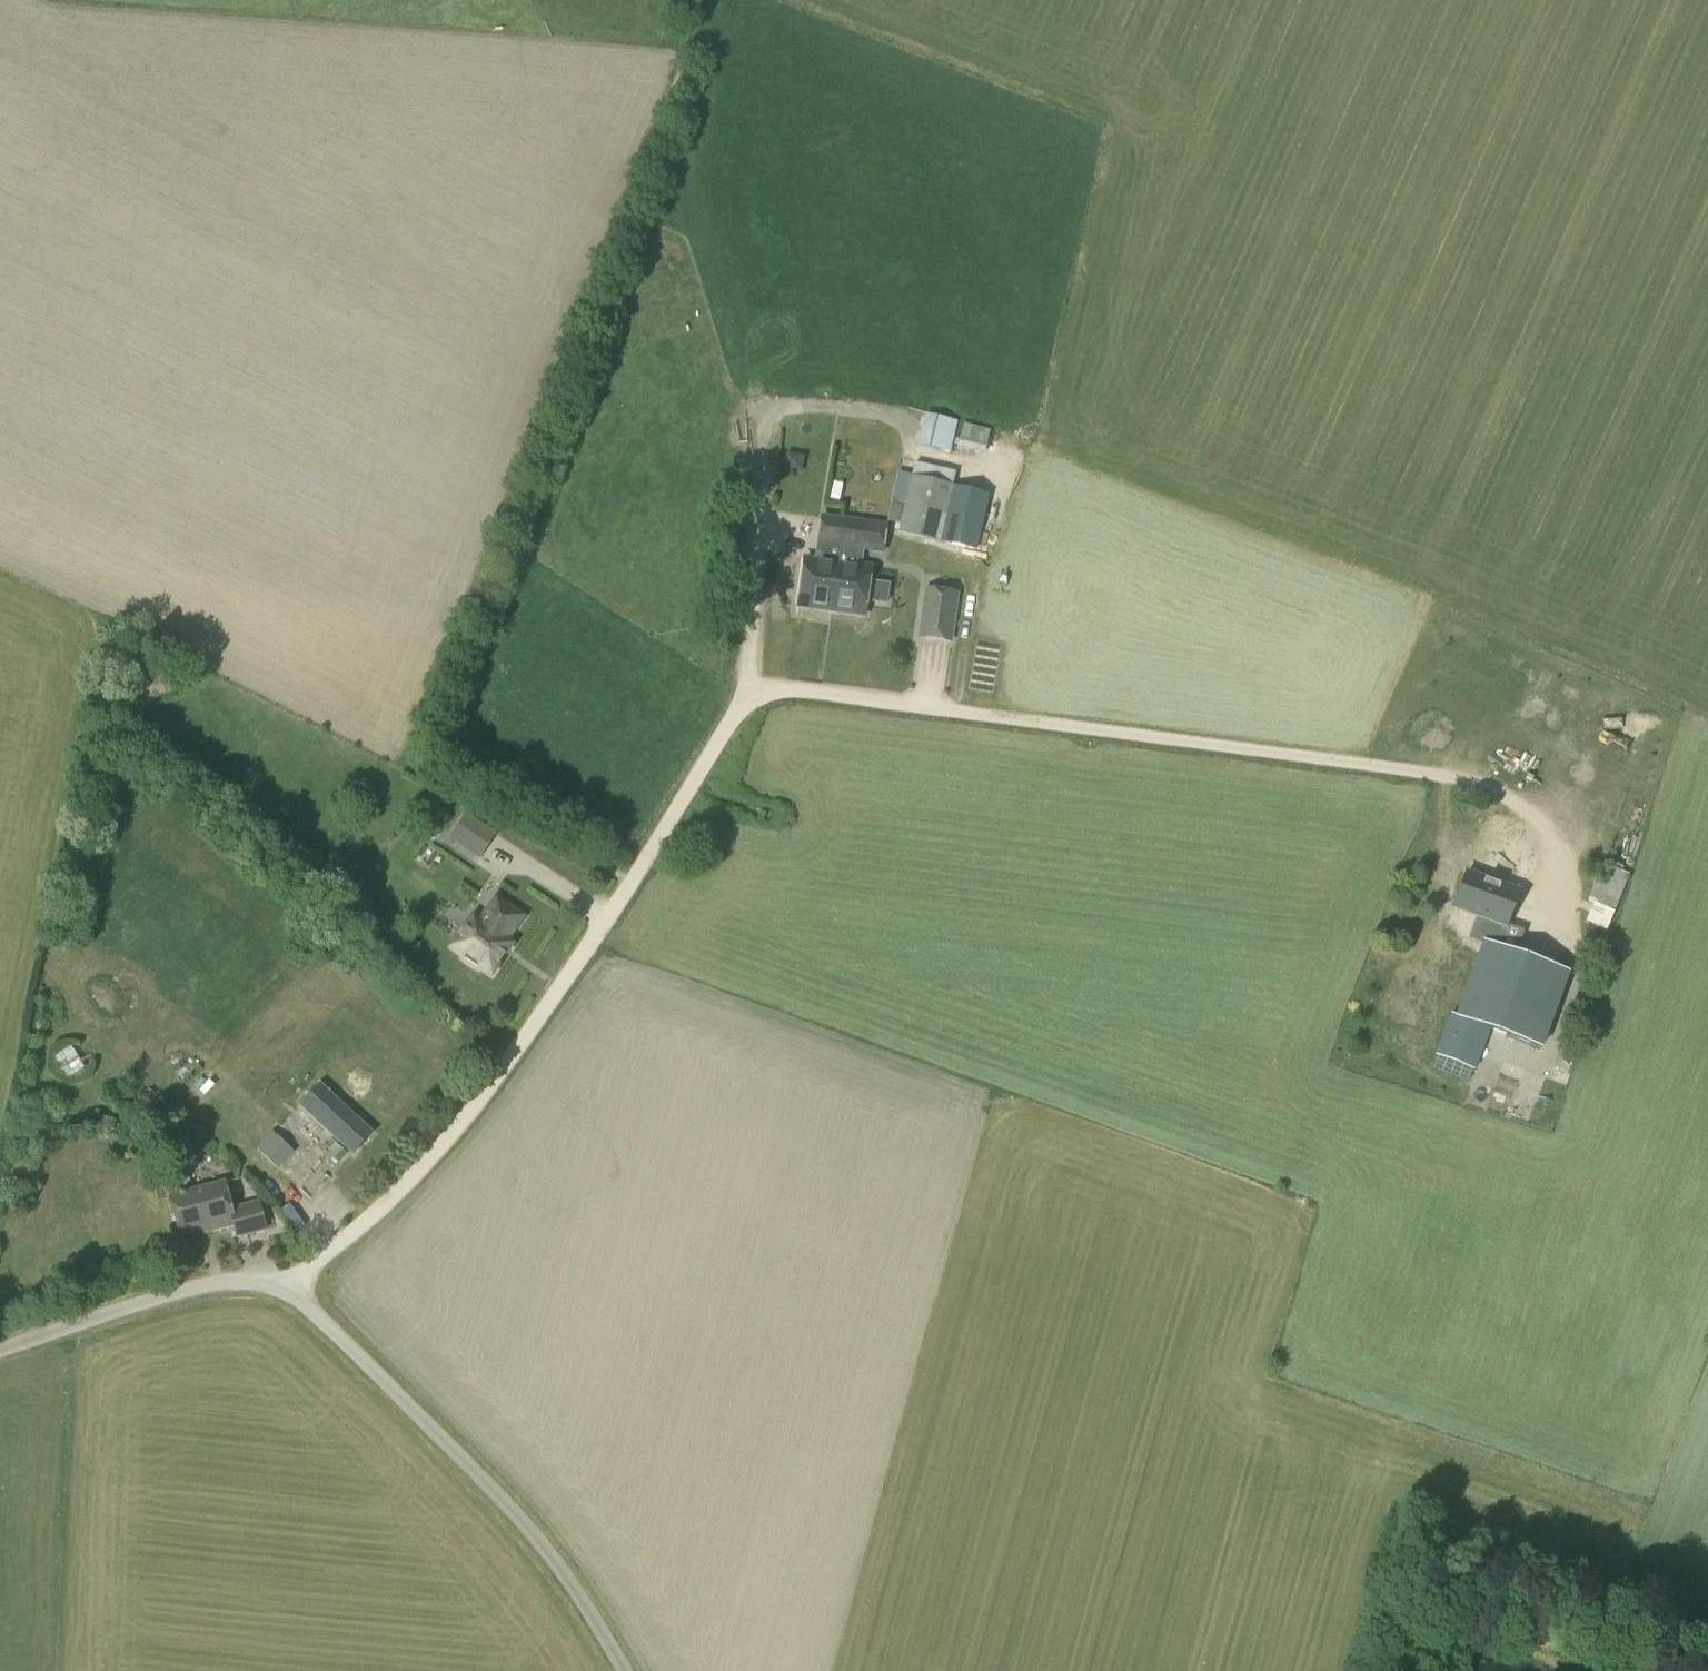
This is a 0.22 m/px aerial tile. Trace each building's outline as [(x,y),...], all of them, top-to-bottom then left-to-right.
[(951,453),(958,422),(925,414),(918,445),(951,453)] [(953,486),(956,472),(915,463),(912,476),(911,476),(899,532),(942,542),(954,486),(953,486)] [(821,515),(817,545),(840,548),(844,518),(821,515)] [(844,518),(840,548),(864,552),(869,522),(844,518)] [(838,563),(831,610),(863,615),(865,615),(871,567),(862,566),(864,552),(840,548),(838,563)] [(805,558),(798,606),(831,610),(838,563),(805,558)] [(957,592),(926,588),(920,636),(951,641),(957,592)] [(481,856),(496,833),(466,814),(451,837),(481,856)] [(81,858),(82,842),(70,841),(69,858),(81,858)] [(1616,911),(1629,875),(1602,865),(1588,901),(1616,911)] [(1484,917),(1476,939),(1483,941),(1502,948),(1502,947),(1509,931),(1510,927),(1511,928),(1512,928),(1525,893),(1473,874),(1460,909),(1484,917)] [(506,940),(522,917),(497,900),(481,923),(474,918),(454,947),(466,956),(465,958),(478,967),(479,964),(492,973),(512,944),(506,940)] [(1502,948),(1483,941),(1456,1016),(1490,1029),(1543,1049),(1570,973),(1502,948)] [(1474,1071),(1490,1029),(1456,1016),(1451,1014),(1435,1056),(1437,1057),(1474,1071)] [(374,1133),(353,1114),(332,1136),(353,1155),(374,1133)] [(272,1161),(282,1149),(267,1137),(257,1149),(272,1161)] [(13,1152),(13,1139),(3,1138),(3,1152),(13,1152)] [(232,1209),(225,1182),(171,1197),(181,1234),(208,1226),(210,1233),(235,1226),(238,1238),(267,1230),(259,1201),(232,1209)]
